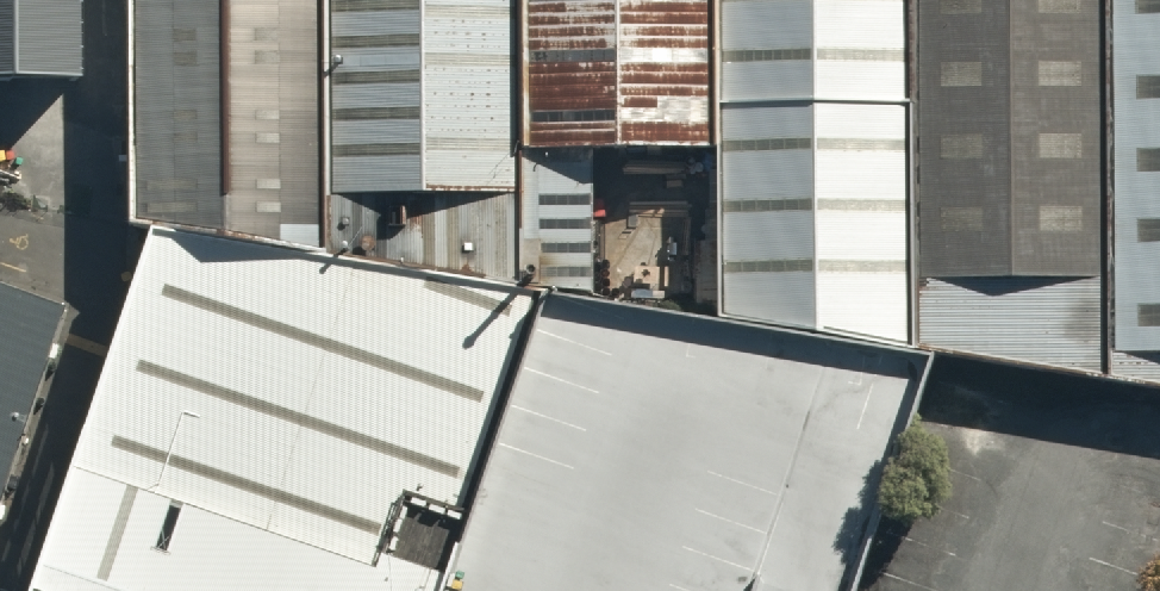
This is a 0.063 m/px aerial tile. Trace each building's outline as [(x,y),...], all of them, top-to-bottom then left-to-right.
[(88,81),(87,0),(0,0),(0,83),(88,81)] [(328,0),(140,0),(139,78),(139,219),(163,229),(328,260),(328,0)] [(525,0),(328,0),(328,260),(521,292),(526,142),(525,0)] [(526,142),(717,141),(716,0),(525,0),(526,142)] [(916,349),(913,0),(716,0),(717,141),(727,321),(916,349)] [(1112,0),(913,0),(916,349),(942,351),(1112,375),(1112,0)] [(1112,375),(1159,382),(1159,0),(1112,0),(1112,375)] [(163,229),(128,330),(37,590),(449,590),(545,296),(521,292),(328,260),(163,229)] [(0,286),(0,523),(72,310),(0,286)] [(545,296),(449,590),(858,590),(942,351),(916,349),(727,321),(545,296)]
